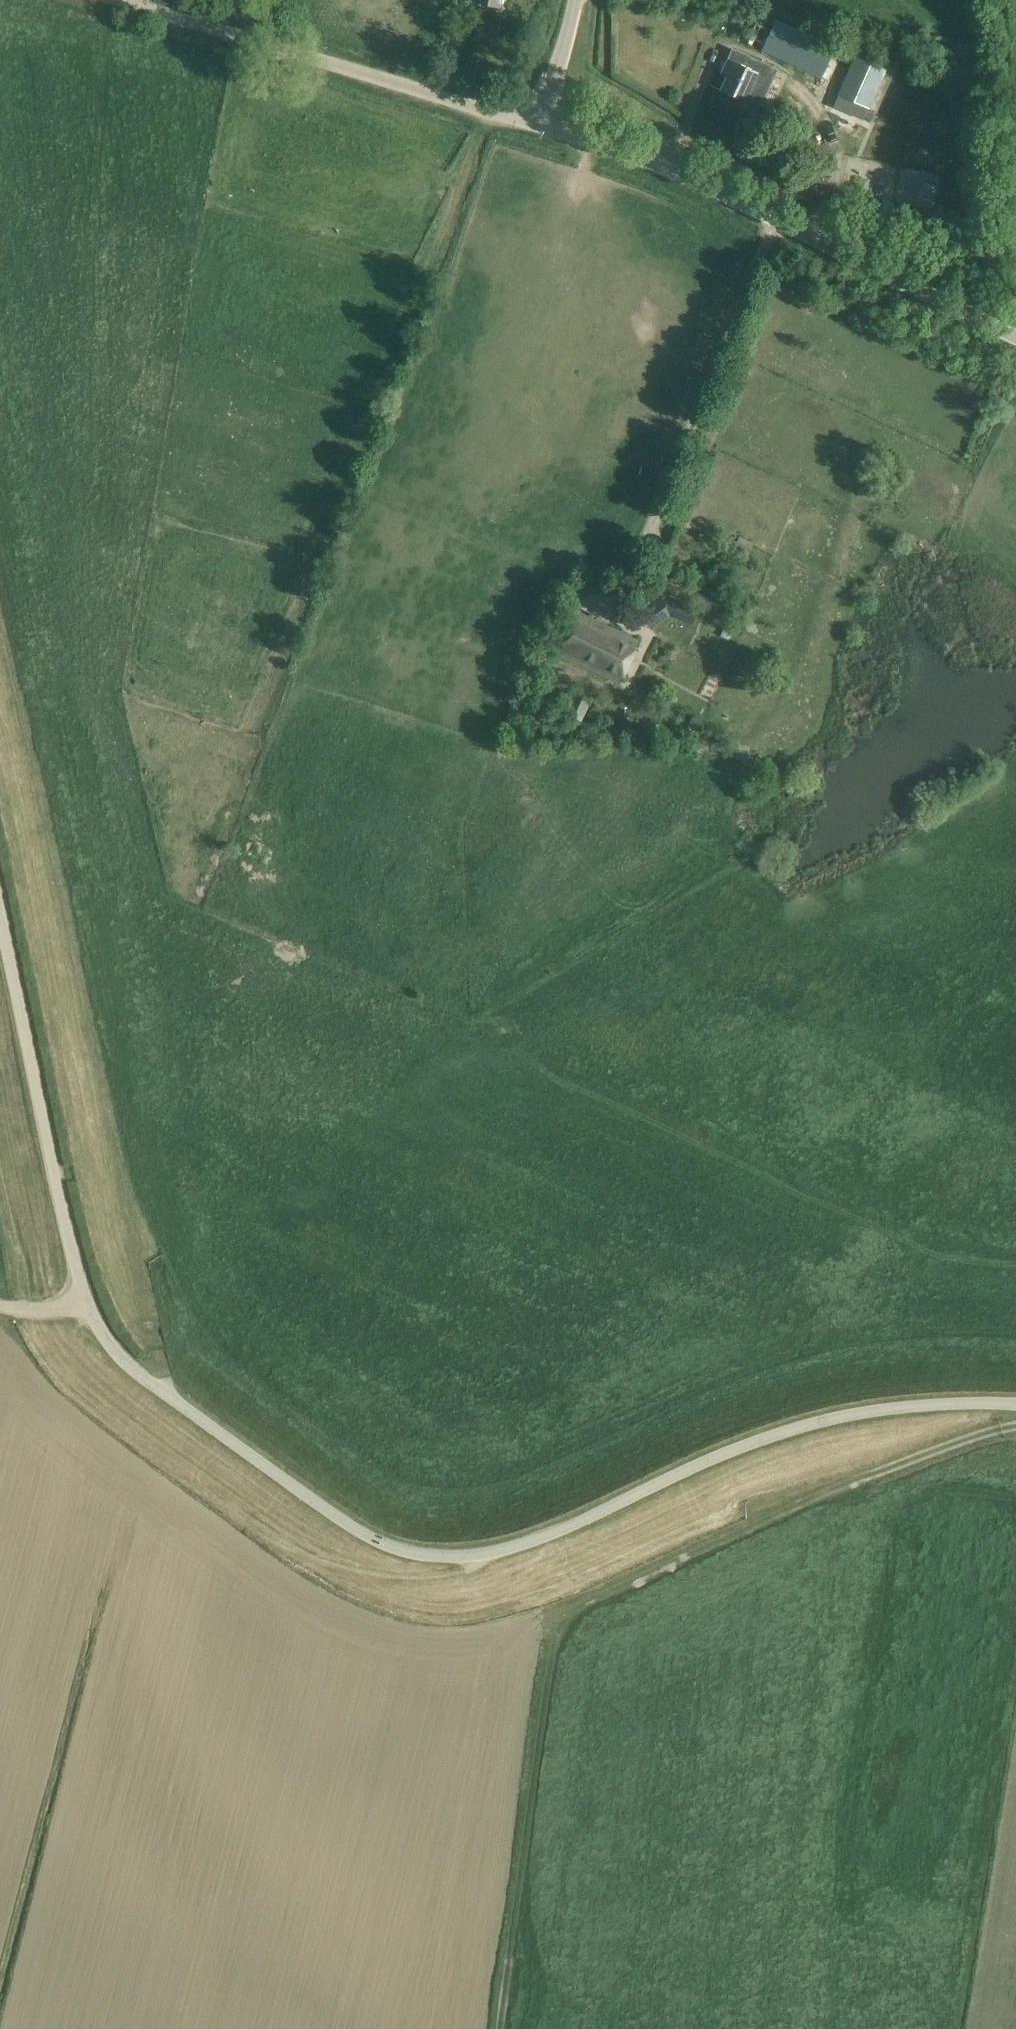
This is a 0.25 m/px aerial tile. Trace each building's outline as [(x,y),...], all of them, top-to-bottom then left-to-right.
[(475,2),(502,9),(504,0),(476,0),(475,2)] [(761,13),(747,45),(821,77),(835,46),(761,13)] [(865,121),(891,61),(861,46),(833,106),(865,121)] [(729,77),(722,92),(745,102),(758,73),(729,60),(723,74),(729,77)] [(951,112),(946,148),(962,150),(966,114),(951,112)] [(753,544),(739,537),(733,549),(747,555),(753,544)] [(648,627),(671,608),(659,592),(637,610),(648,627)] [(618,683),(638,640),(578,612),(558,655),(618,683)] [(560,724),(576,732),(592,699),(576,692),(560,724)]
